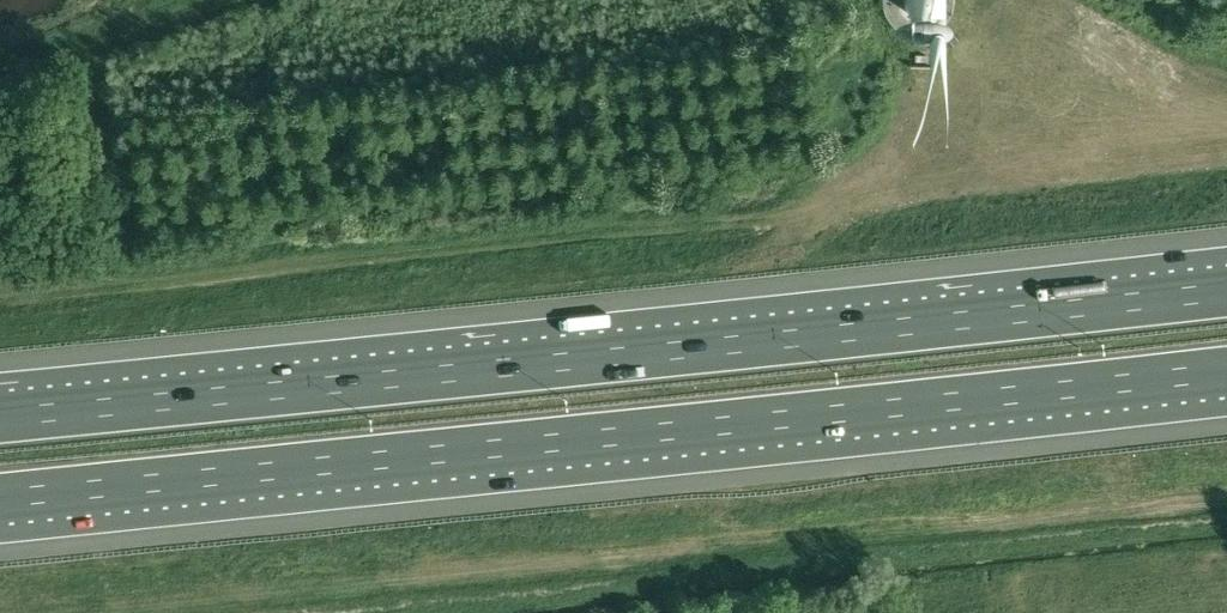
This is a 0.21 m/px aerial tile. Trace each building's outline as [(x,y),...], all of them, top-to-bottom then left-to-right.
[(880,4),(881,12),(885,20),(889,26),(895,32),(902,36),(910,38),(918,39),(926,38),(934,35),(941,31),(946,25),(951,18),(953,10),(954,2),(954,0),(880,0),(880,4)]
